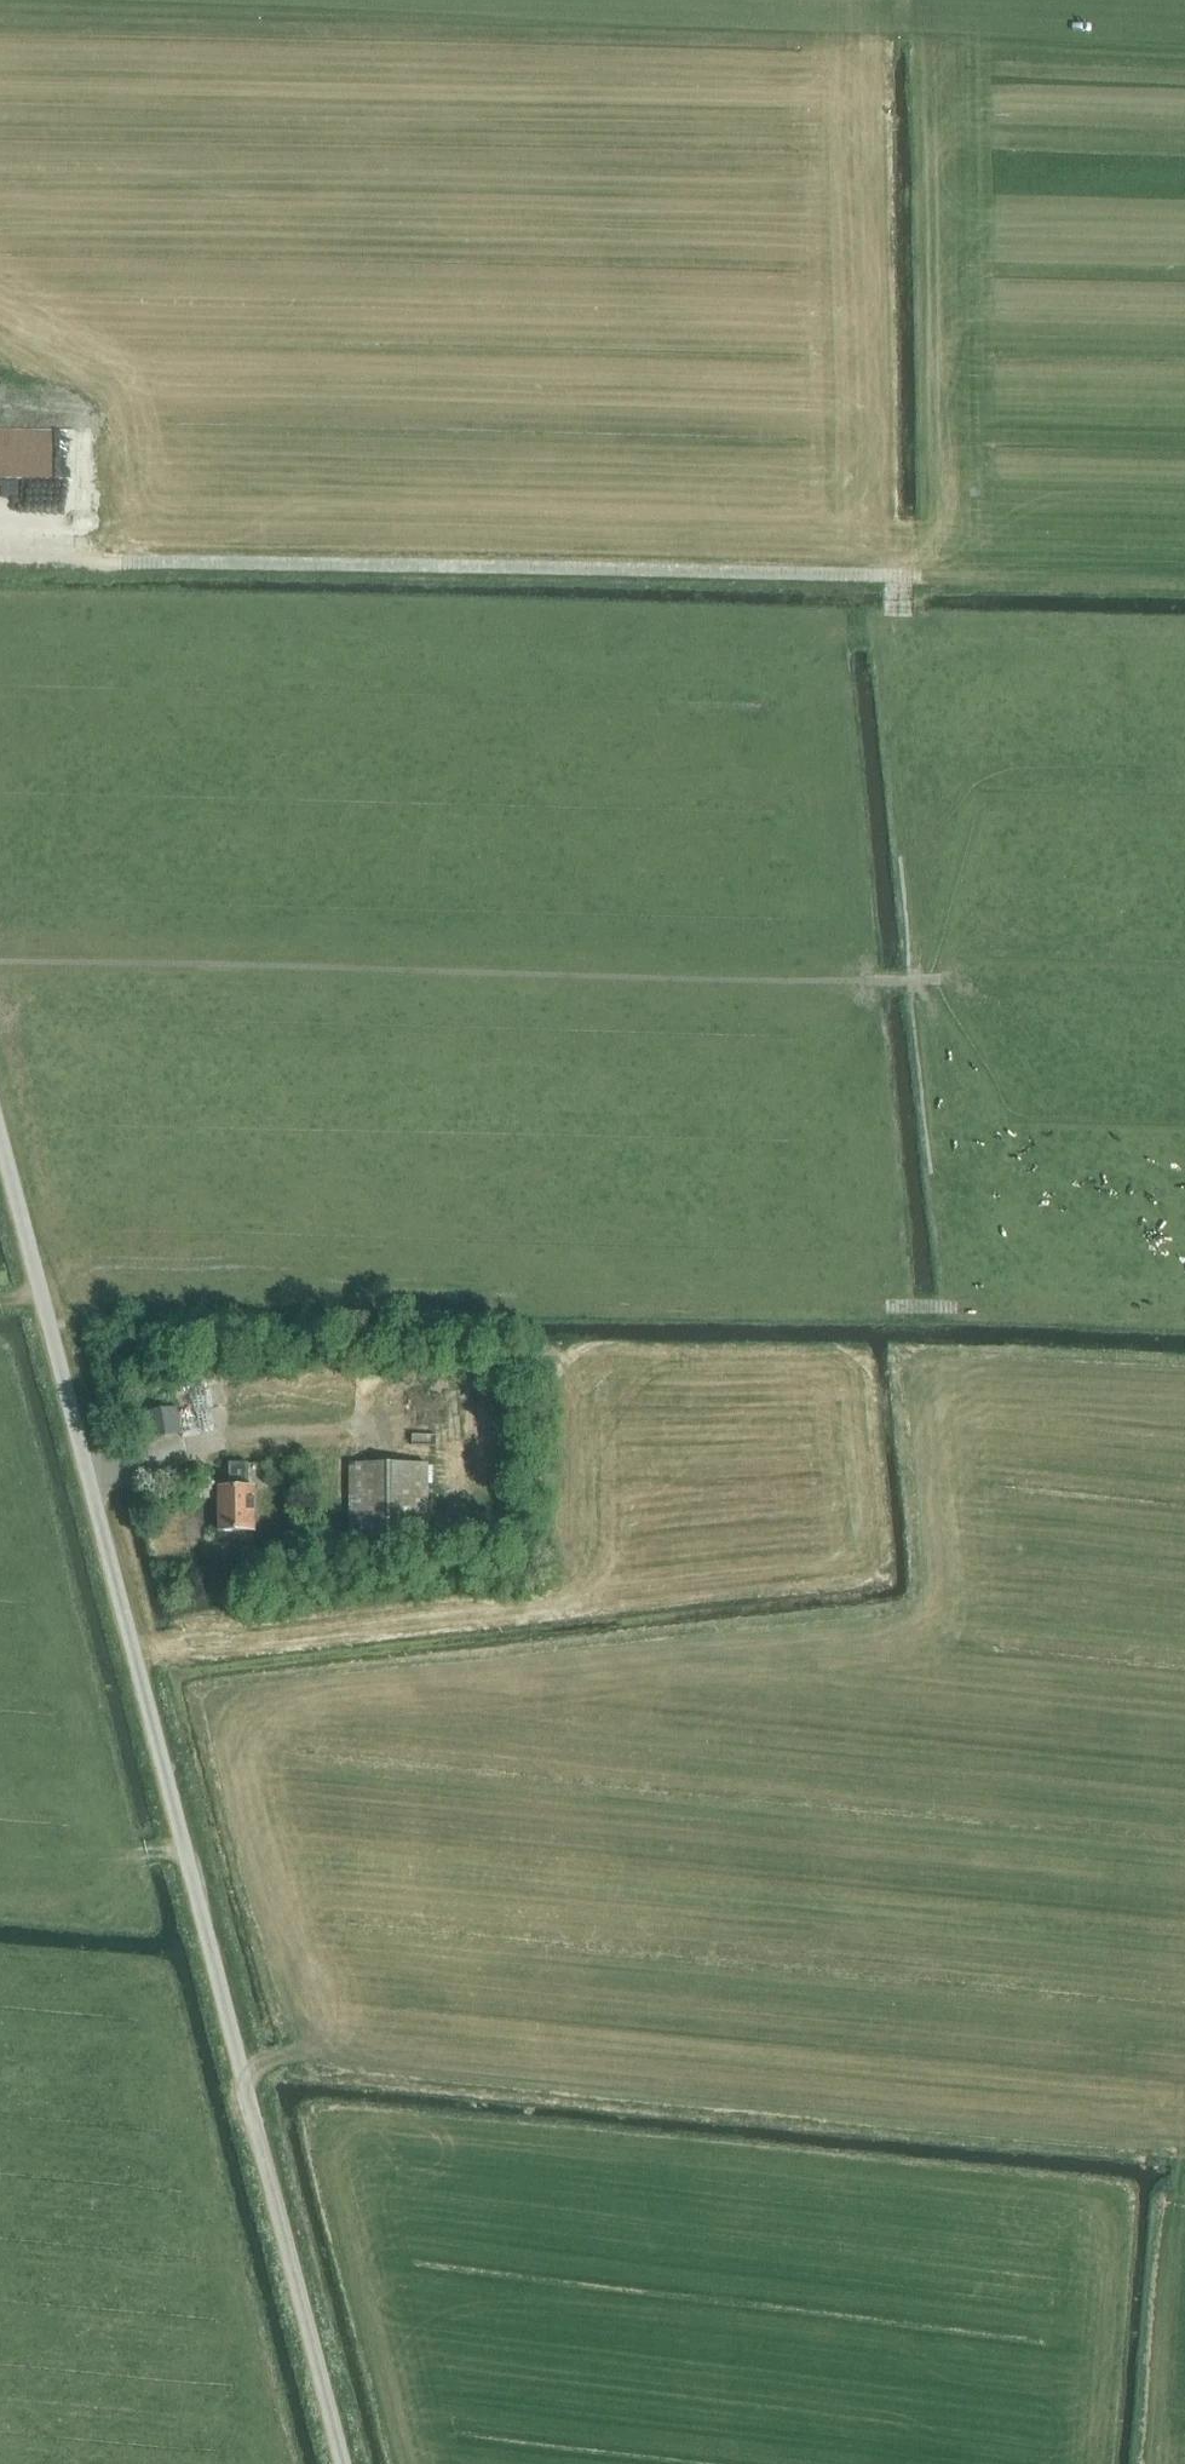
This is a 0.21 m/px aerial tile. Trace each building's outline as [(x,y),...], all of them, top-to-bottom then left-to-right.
[(177,1405),(146,1409),(150,1437),(181,1433),(177,1405)] [(220,1531),(255,1531),(255,1487),(249,1487),(249,1464),(229,1464),(229,1487),(219,1487),(220,1531)] [(428,1464),(350,1464),(351,1551),(428,1551),(428,1464)]
